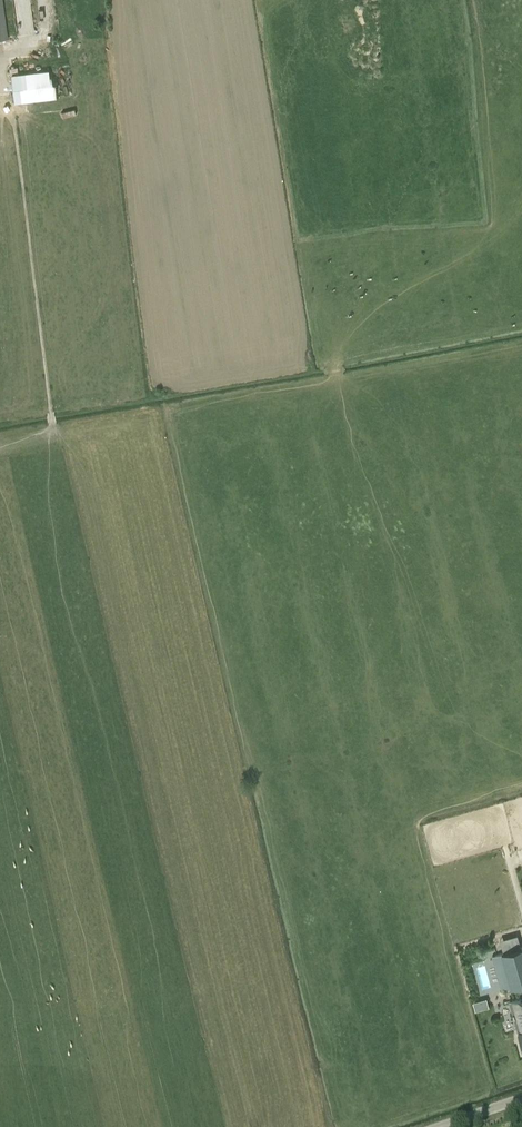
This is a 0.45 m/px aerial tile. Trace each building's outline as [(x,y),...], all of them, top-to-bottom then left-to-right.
[(8,40),(3,0),(0,0),(0,41),(8,40)] [(56,69),(20,73),(20,74),(11,75),(15,103),(59,97),(56,69)] [(63,117),(76,114),(75,108),(61,112),(63,117)] [(492,956),(502,991),(521,986),(521,952),(521,948),(492,956)] [(482,959),(472,962),(477,975),(487,972),(482,959)] [(477,1010),(489,1005),(486,996),(473,1001),(477,1010)] [(508,1001),(517,1032),(518,1031),(521,1046),(521,998),(508,1001)]
